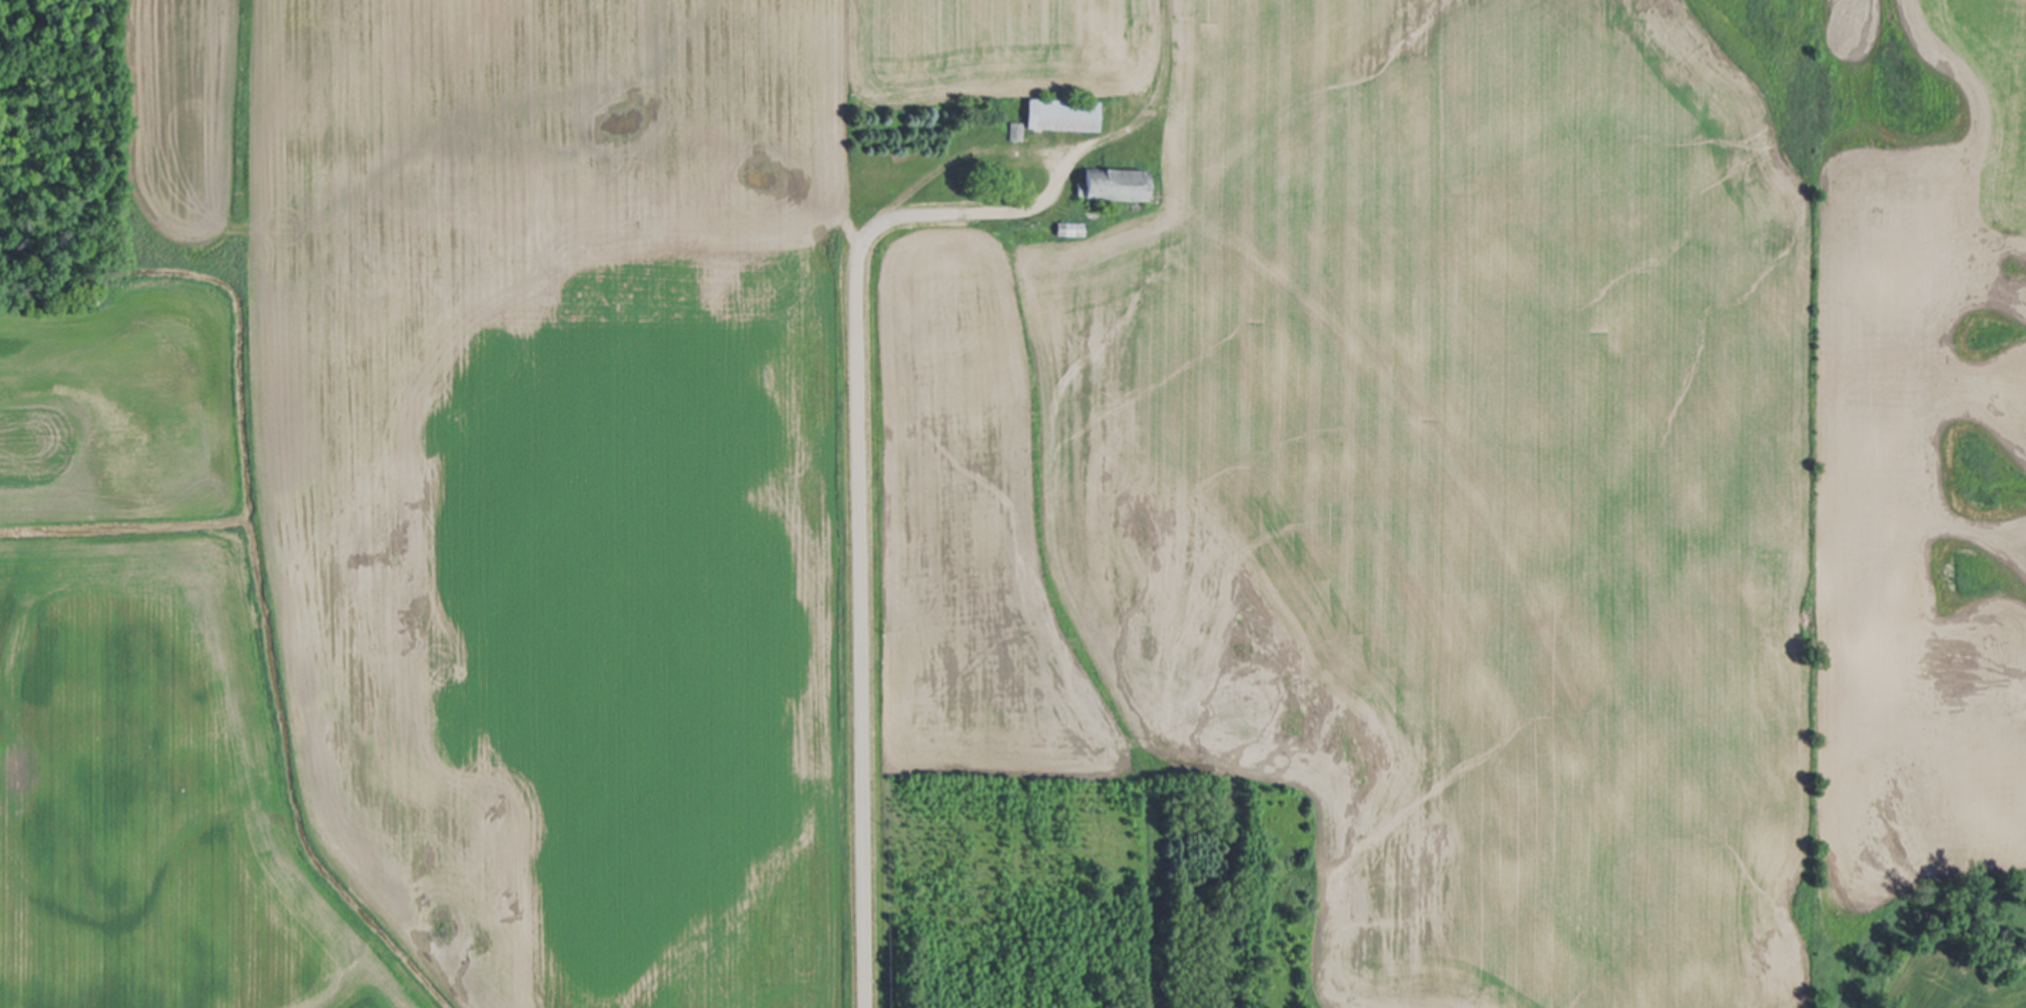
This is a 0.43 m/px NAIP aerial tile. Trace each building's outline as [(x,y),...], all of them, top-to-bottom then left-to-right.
[(1103,102),(1031,100),(1030,130),(1102,132),(1103,102)] [(1087,170),(1087,184),(1079,183),(1078,200),(1154,202),(1155,171),(1087,170)] [(1086,238),(1087,224),(1059,223),(1059,237),(1086,238)]
